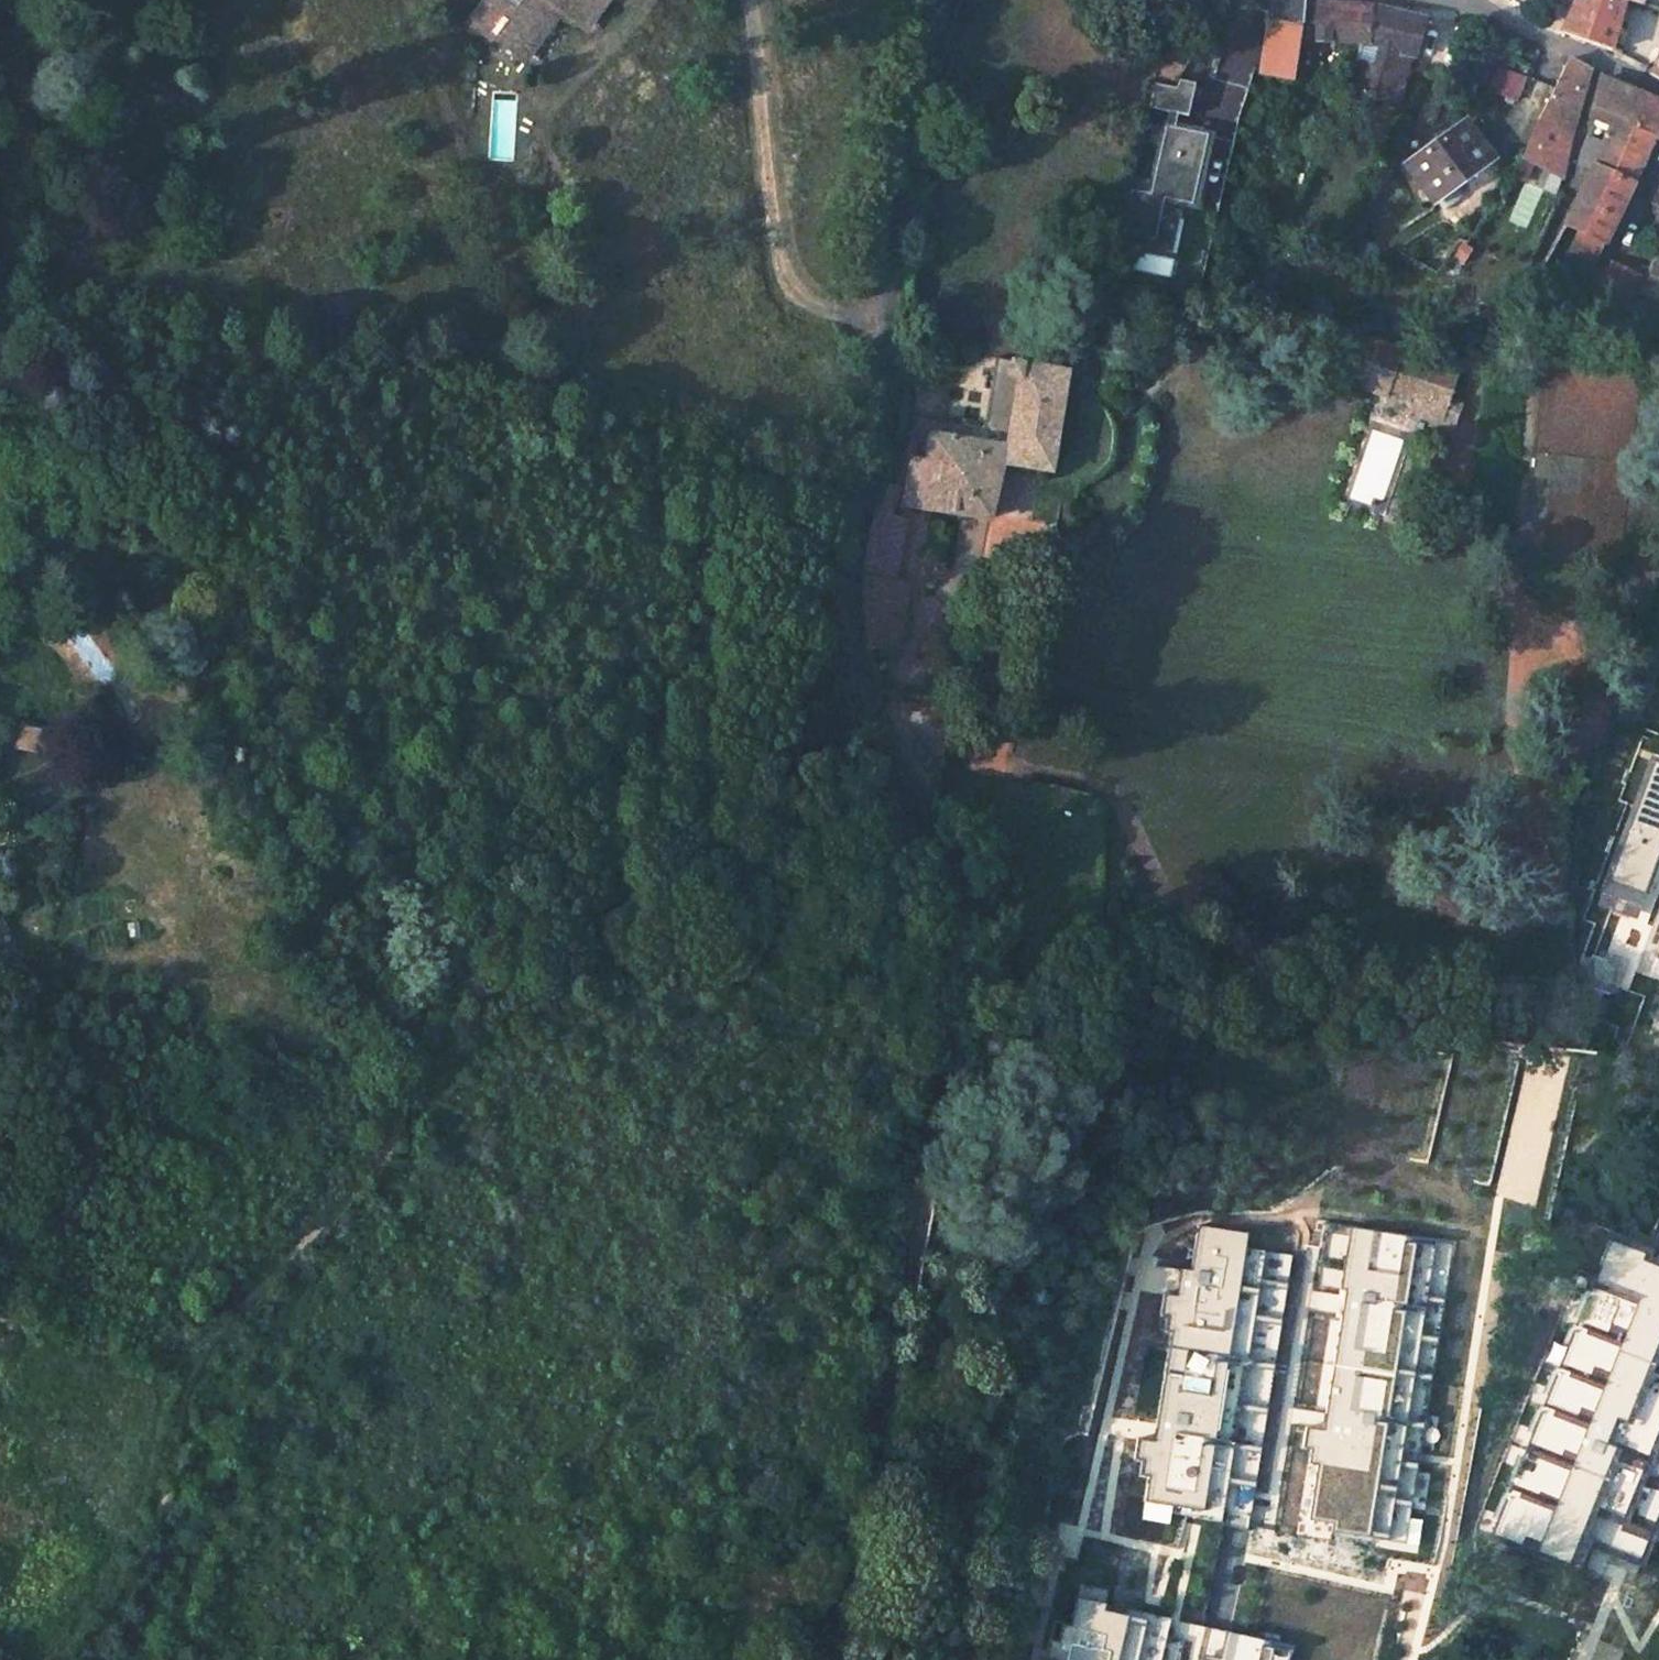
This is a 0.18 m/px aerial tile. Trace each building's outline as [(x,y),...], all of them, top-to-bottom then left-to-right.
[(12,22),(15,0),(0,0),(0,20),(12,22)] [(471,21),(494,41),(506,27),(529,47),(557,15),(579,33),(608,0),(489,0),(471,21)] [(1287,81),(1293,39),(1356,51),(1343,93),(1388,103),(1399,55),(1405,56),(1414,19),(1364,6),(1284,0),(1266,0),(1265,19),(1254,73),(1287,81)] [(1609,51),(1625,0),(1570,0),(1559,30),(1558,33),(1609,51)] [(1651,72),(1649,77),(1658,82),(1658,53),(1651,72)] [(1548,87),(1533,121),(1565,140),(1568,126),(1583,75),(1580,67),(1562,59),(1548,87)] [(1493,67),(1487,93),(1516,100),(1522,74),(1493,67)] [(1150,77),(1142,108),(1181,117),(1188,86),(1150,77)] [(1600,77),(1595,80),(1590,111),(1609,119),(1600,140),(1597,145),(1583,139),(1570,169),(1575,171),(1568,184),(1580,189),(1575,199),(1572,198),(1560,223),(1574,229),(1596,239),(1601,241),(1631,171),(1635,159),(1644,137),(1658,143),(1658,106),(1600,77)] [(1402,158),(1427,197),(1488,153),(1462,116),(1402,158)] [(1159,125),(1145,194),(1187,202),(1201,135),(1159,125)] [(1651,188),(1645,199),(1658,207),(1658,178),(1651,188)] [(1596,239),(1574,229),(1565,250),(1586,261),(1596,239)] [(1641,274),(1658,281),(1658,235),(1641,274)] [(1606,265),(1590,296),(1618,310),(1634,279),(1606,265)] [(1379,397),(1383,388),(1418,400),(1413,413),(1434,420),(1442,399),(1450,377),(1393,357),(1395,351),(1368,341),(1352,388),(1379,397)] [(897,503),(984,519),(995,461),(1045,471),(1061,373),(987,359),(975,427),(929,417),(920,467),(906,464),(897,503)] [(119,387),(99,383),(94,409),(113,413),(119,387)] [(1442,399),(1434,420),(1431,430),(1447,435),(1458,404),(1442,399)] [(888,488),(876,485),(868,509),(863,531),(858,572),(859,593),(861,649),(891,649),(901,584),(885,580),(899,519),(882,516),(888,488)] [(35,725),(30,744),(58,751),(64,731),(35,725)] [(125,745),(98,739),(93,760),(119,765),(125,745)] [(1577,1569),(1588,1541),(1640,1561),(1658,1514),(1658,1237),(1651,1258),(1607,1240),(1489,1535),(1577,1569)]
